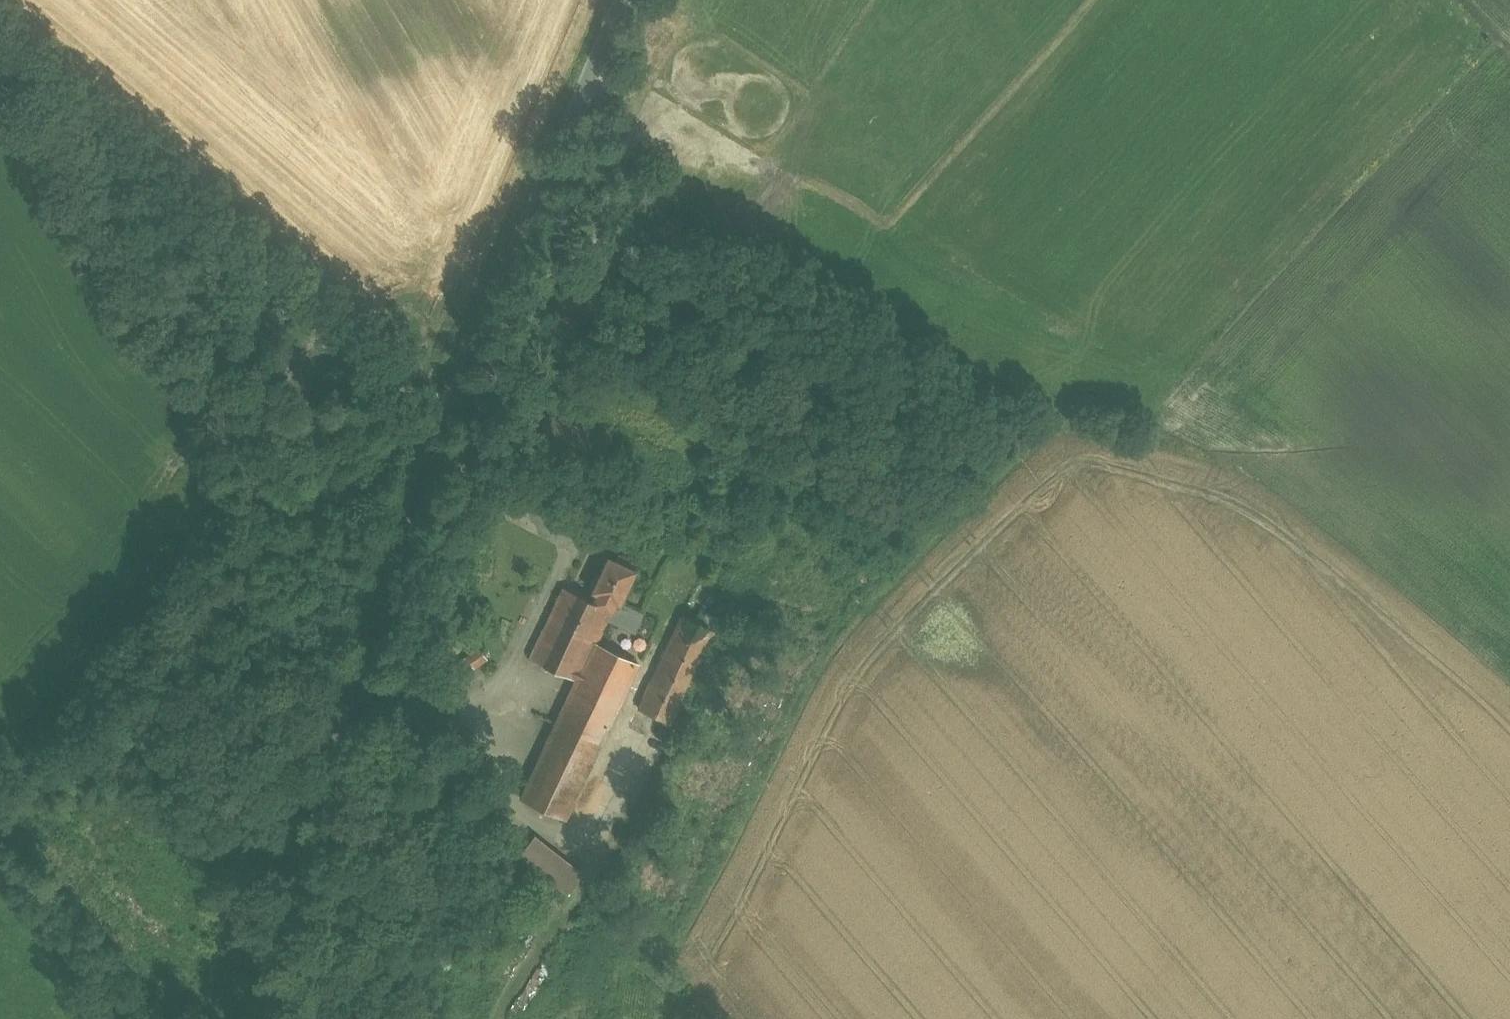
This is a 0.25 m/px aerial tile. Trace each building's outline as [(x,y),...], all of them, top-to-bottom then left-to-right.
[(635,570),(609,558),(601,574),(596,576),(592,584),(594,589),(594,590),(595,590),(591,600),(564,587),(555,607),(603,628),(616,601),(620,603),(620,602),(635,570)] [(639,663),(597,643),(609,618),(613,619),(613,618),(636,629),(643,612),(620,602),(620,603),(616,601),(603,628),(588,660),(631,680),(639,663)] [(631,680),(588,660),(603,628),(555,607),(532,656),(579,678),(522,798),(565,818),(631,680)] [(683,615),(640,707),(671,722),(714,630),(683,615)] [(583,873),(535,836),(521,855),(568,892),(583,873)]
